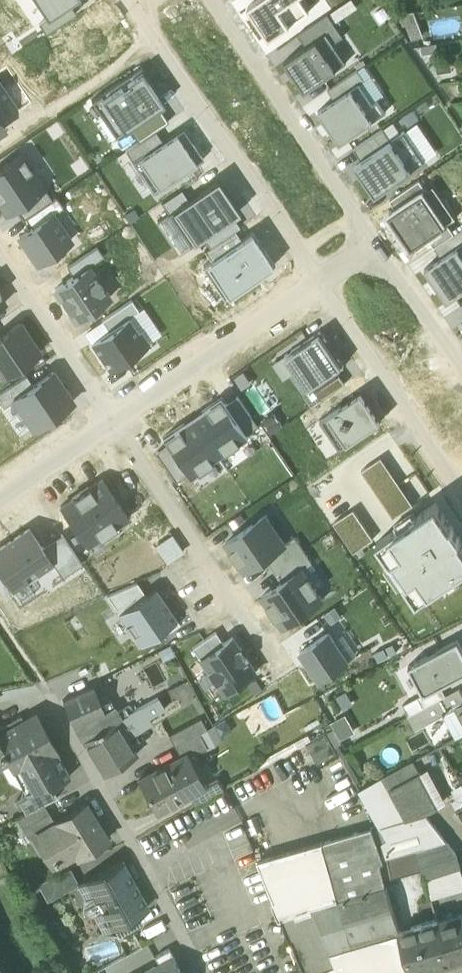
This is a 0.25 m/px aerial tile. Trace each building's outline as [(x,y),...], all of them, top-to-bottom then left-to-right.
[(70,3),(74,0),(36,0),(48,17),(48,18),(70,3)] [(270,39),(310,12),(302,0),(258,0),(248,7),(270,39)] [(40,23),(47,33),(58,26),(77,13),(70,3),(48,18),(48,17),(40,23)] [(58,26),(65,35),(94,15),(88,5),(77,13),(58,26)] [(103,9),(94,15),(65,35),(60,39),(81,70),(124,41),(103,9)] [(407,25),(412,40),(425,36),(416,10),(399,13),(403,26),(407,25)] [(299,33),(307,46),(327,33),(334,43),(344,36),(329,13),(299,33)] [(285,61),(306,90),(347,62),(334,43),(327,33),(307,46),(285,61)] [(365,65),(359,69),(366,79),(362,81),(375,101),(380,98),(385,94),(365,65)] [(130,127),(160,107),(149,92),(154,89),(156,88),(142,67),(92,100),(104,118),(113,112),(125,131),(130,127)] [(329,89),(336,99),(354,87),(362,81),(366,79),(359,69),(329,89)] [(362,81),(354,87),(376,119),(389,110),(380,98),(375,101),(362,81)] [(343,141),(376,119),(354,87),(336,99),(321,109),(343,141)] [(165,104),(166,102),(156,88),(154,89),(165,104)] [(165,104),(154,89),(149,92),(160,107),(165,104)] [(130,127),(139,141),(156,130),(169,121),(160,107),(130,127)] [(404,117),(409,125),(419,118),(414,110),(404,117)] [(104,118),(116,136),(125,131),(113,112),(104,118)] [(394,121),(384,128),(392,139),(402,132),(394,121)] [(419,122),(405,131),(425,161),(439,152),(419,122)] [(163,140),(133,160),(155,192),(204,159),(194,143),(192,144),(189,141),(191,139),(182,127),(163,140)] [(354,148),(362,160),(392,139),(384,128),(354,148)] [(126,150),(133,160),(163,140),(156,130),(139,141),(126,150)] [(402,132),(392,139),(413,170),(426,161),(425,161),(405,131),(402,132)] [(376,195),(413,170),(392,139),(362,160),(370,171),(363,176),(376,195)] [(7,215),(16,208),(46,188),(22,153),(0,168),(0,203),(7,215)] [(355,164),(363,176),(370,171),(362,160),(355,164)] [(180,205),(202,237),(204,236),(234,216),(240,211),(218,179),(189,199),(180,205)] [(423,192),(427,189),(420,179),(391,199),(398,209),(423,192)] [(437,204),(445,200),(434,184),(427,189),(437,204)] [(23,220),(27,218),(53,199),(46,188),(16,208),(23,220)] [(437,204),(427,189),(423,192),(445,225),(449,223),(457,218),(445,200),(437,204)] [(445,225),(423,192),(398,209),(390,215),(412,248),(429,236),(445,225)] [(27,218),(33,228),(53,214),(63,207),(57,197),(53,199),(27,218)] [(202,237),(180,205),(169,213),(158,220),(181,253),(194,244),(193,243),(202,237)] [(71,240),(53,214),(33,228),(20,236),(38,263),(71,240)] [(445,225),(429,236),(436,246),(456,233),(449,223),(445,225)] [(436,246),(434,247),(441,257),(459,245),(461,243),(461,228),(456,233),(436,246)] [(212,260),(243,239),(236,229),(211,246),(205,250),(212,260)] [(243,239),(212,260),(202,267),(224,300),(276,264),(254,232),(243,239)] [(459,245),(441,257),(426,268),(448,301),(461,291),(461,250),(459,245)] [(68,266),(75,276),(89,266),(104,256),(98,246),(68,266)] [(110,298),(89,266),(75,276),(56,289),(77,320),(110,298)] [(132,299),(102,320),(109,330),(129,317),(139,310),(132,299)] [(150,342),(163,333),(144,306),(139,310),(129,317),(139,330),(141,329),(150,342)] [(92,342),(111,370),(151,343),(150,342),(141,329),(139,330),(129,317),(109,330),(92,342)] [(85,332),(92,342),(109,330),(102,320),(85,332)] [(4,376),(40,352),(21,323),(0,336),(0,371),(4,376)] [(321,330),(285,354),(297,371),(294,372),(307,391),(314,387),(338,371),(345,366),(321,330)] [(285,379),(291,375),(294,372),(297,371),(285,354),(274,362),(285,379)] [(314,387),(322,399),(330,394),(346,383),(338,371),(314,387)] [(54,372),(34,385),(14,398),(15,399),(34,428),(74,401),(54,372)] [(15,399),(14,398),(34,385),(27,375),(0,393),(0,400),(4,407),(15,399)] [(312,406),(322,399),(314,387),(307,391),(304,394),(312,406)] [(340,408),(330,394),(322,399),(312,406),(303,412),(313,426),(320,421),(340,408)] [(340,408),(320,421),(341,451),(381,424),(361,394),(340,408)] [(239,395),(228,403),(248,433),(259,425),(239,395)] [(223,397),(202,411),(207,417),(198,424),(220,457),(250,437),(248,433),(228,403),(223,397)] [(193,417),(198,424),(207,417),(202,411),(193,417)] [(264,421),(272,432),(283,424),(275,413),(264,421)] [(193,417),(185,423),(189,429),(198,424),(193,417)] [(220,457),(198,424),(189,429),(185,423),(164,437),(168,444),(188,473),(191,477),(220,457)] [(177,481),(188,473),(168,444),(157,452),(177,481)] [(414,504),(382,457),(362,470),(394,517),(414,504)] [(103,478),(61,507),(88,546),(130,518),(103,478)] [(407,579),(404,581),(418,602),(461,572),(461,569),(430,591),(418,574),(409,580),(394,557),(403,551),(391,534),(436,504),(451,525),(452,524),(437,502),(377,542),(391,562),(394,560),(407,579)] [(452,524),(451,525),(436,504),(391,534),(403,551),(394,557),(409,580),(418,574),(430,591),(461,569),(461,542),(460,538),(461,537),(452,524)] [(355,508),(335,522),(355,552),(375,538),(355,508)] [(267,514),(227,541),(247,570),(266,557),(286,543),(267,514)] [(0,548),(0,569),(13,588),(27,579),(29,581),(40,573),(39,571),(53,562),(43,547),(30,528),(0,548)] [(63,534),(43,547),(53,562),(55,565),(64,577),(84,564),(63,534)] [(266,557),(274,568),(304,548),(296,536),(286,543),(266,557)] [(313,561),(304,548),(274,568),(283,581),(303,568),(313,561)] [(394,560),(391,562),(404,581),(407,579),(394,560)] [(283,581),(263,595),(284,626),(324,598),(303,568),(283,581)] [(13,588),(22,602),(36,592),(29,581),(27,579),(13,588)] [(138,582),(108,595),(120,612),(146,594),(138,582)] [(120,612),(119,612),(141,644),(161,631),(163,634),(180,623),(156,587),(146,594),(120,612)] [(338,618),(331,608),(311,622),(318,632),(338,618)] [(202,658),(224,642),(216,631),(193,647),(201,659),(202,658)] [(335,639),(330,632),(301,651),(321,681),(350,661),(335,639)] [(345,633),(335,639),(350,661),(360,655),(345,633)] [(241,648),(233,636),(224,642),(202,658),(210,669),(208,670),(217,682),(218,681),(226,692),(257,671),(249,660),(250,659),(242,647),(241,648)] [(416,662),(422,673),(416,677),(424,694),(441,685),(461,674),(461,645),(459,639),(416,662)] [(103,659),(93,664),(99,675),(108,671),(103,659)] [(409,665),(416,677),(422,673),(416,662),(409,665)] [(424,694),(404,705),(410,715),(447,695),(441,685),(424,694)] [(83,740),(116,721),(129,714),(125,708),(119,712),(119,711),(118,712),(114,707),(115,706),(108,695),(100,699),(94,686),(64,700),(75,726),(83,740)] [(417,729),(444,715),(456,708),(461,704),(461,690),(461,688),(447,695),(410,715),(417,729)] [(141,707),(129,714),(133,721),(146,714),(149,718),(166,708),(159,697),(140,707),(141,707)] [(461,736),(461,719),(456,708),(444,715),(456,739),(461,736)] [(41,722),(59,753),(60,753),(37,711),(24,719),(29,728),(41,722)] [(129,714),(116,721),(127,739),(140,731),(133,721),(129,714)] [(133,721),(140,731),(153,723),(149,718),(146,714),(133,721)] [(332,723),(335,729),(341,740),(356,732),(346,714),(332,723)] [(2,745),(30,729),(29,728),(24,719),(22,715),(0,727),(0,741),(2,745)] [(188,753),(190,757),(208,747),(200,733),(208,729),(202,718),(170,735),(176,746),(182,757),(188,753)] [(137,755),(127,739),(116,721),(83,740),(84,741),(105,775),(137,755)] [(34,791),(50,782),(52,787),(53,786),(71,776),(59,753),(41,722),(29,728),(30,729),(2,745),(0,741),(0,767),(9,762),(11,761),(7,754),(12,751),(33,789),(34,791)] [(214,725),(208,729),(200,733),(208,747),(222,739),(214,725)] [(328,732),(336,746),(342,742),(341,740),(335,729),(328,732)] [(307,744),(318,764),(338,753),(327,733),(307,744)] [(260,769),(313,740),(309,734),(257,763),(260,769)] [(9,762),(26,792),(33,789),(12,751),(7,754),(11,761),(9,762)] [(139,780),(157,812),(190,794),(206,785),(206,784),(190,757),(188,753),(182,757),(139,780)] [(382,778),(388,790),(420,773),(414,761),(382,778)] [(420,773),(439,807),(448,802),(429,768),(420,773)] [(439,807),(420,773),(388,790),(406,821),(427,816),(425,814),(439,807)] [(190,794),(196,804),(225,788),(219,777),(206,784),(206,785),(190,794)] [(382,828),(406,821),(388,790),(382,778),(361,790),(382,828)] [(18,798),(27,813),(42,806),(59,797),(53,786),(52,787),(50,782),(34,791),(33,789),(26,792),(27,793),(18,798)] [(461,809),(461,784),(452,790),(458,799),(453,802),(459,811),(461,809)] [(39,834),(56,862),(68,855),(70,858),(77,854),(79,857),(109,839),(87,803),(57,821),(57,822),(53,824),(38,833),(39,834)] [(53,824),(42,806),(27,813),(20,817),(21,820),(32,838),(39,834),(38,833),(53,824)] [(406,821),(382,828),(389,839),(383,842),(384,857),(417,847),(426,878),(461,868),(457,853),(427,816),(406,821)] [(25,842),(32,838),(21,820),(14,824),(25,842)] [(380,825),(323,841),(339,899),(386,885),(382,862),(385,861),(384,858),(383,842),(388,839),(380,825)] [(314,906),(339,899),(323,841),(259,860),(282,917),(296,913),(298,917),(314,911),(313,909),(314,909),(314,906)] [(386,859),(392,878),(422,870),(416,850),(386,859)] [(98,916),(106,929),(111,926),(112,927),(114,926),(139,912),(148,908),(122,860),(79,883),(80,883),(87,897),(93,893),(104,913),(98,916)] [(38,883),(48,901),(80,883),(79,883),(71,868),(38,883)] [(432,898),(461,890),(461,871),(461,868),(426,878),(432,898)] [(386,885),(339,899),(314,906),(314,909),(313,909),(314,911),(298,917),(296,913),(282,917),(291,940),(293,940),(297,949),(307,972),(410,972),(411,972),(412,972),(386,885)] [(93,893),(87,897),(84,911),(98,916),(104,913),(93,893)] [(139,912),(114,926),(119,937),(145,923),(139,912)] [(439,921),(451,962),(461,959),(461,914),(439,921)] [(438,920),(412,927),(420,952),(422,952),(426,969),(451,962),(439,921),(438,920)] [(413,972),(426,969),(422,952),(420,952),(412,927),(400,930),(413,972)] [(156,956),(160,964),(175,957),(170,948),(156,956)] [(160,964),(144,972),(183,972),(175,957),(160,964)]
